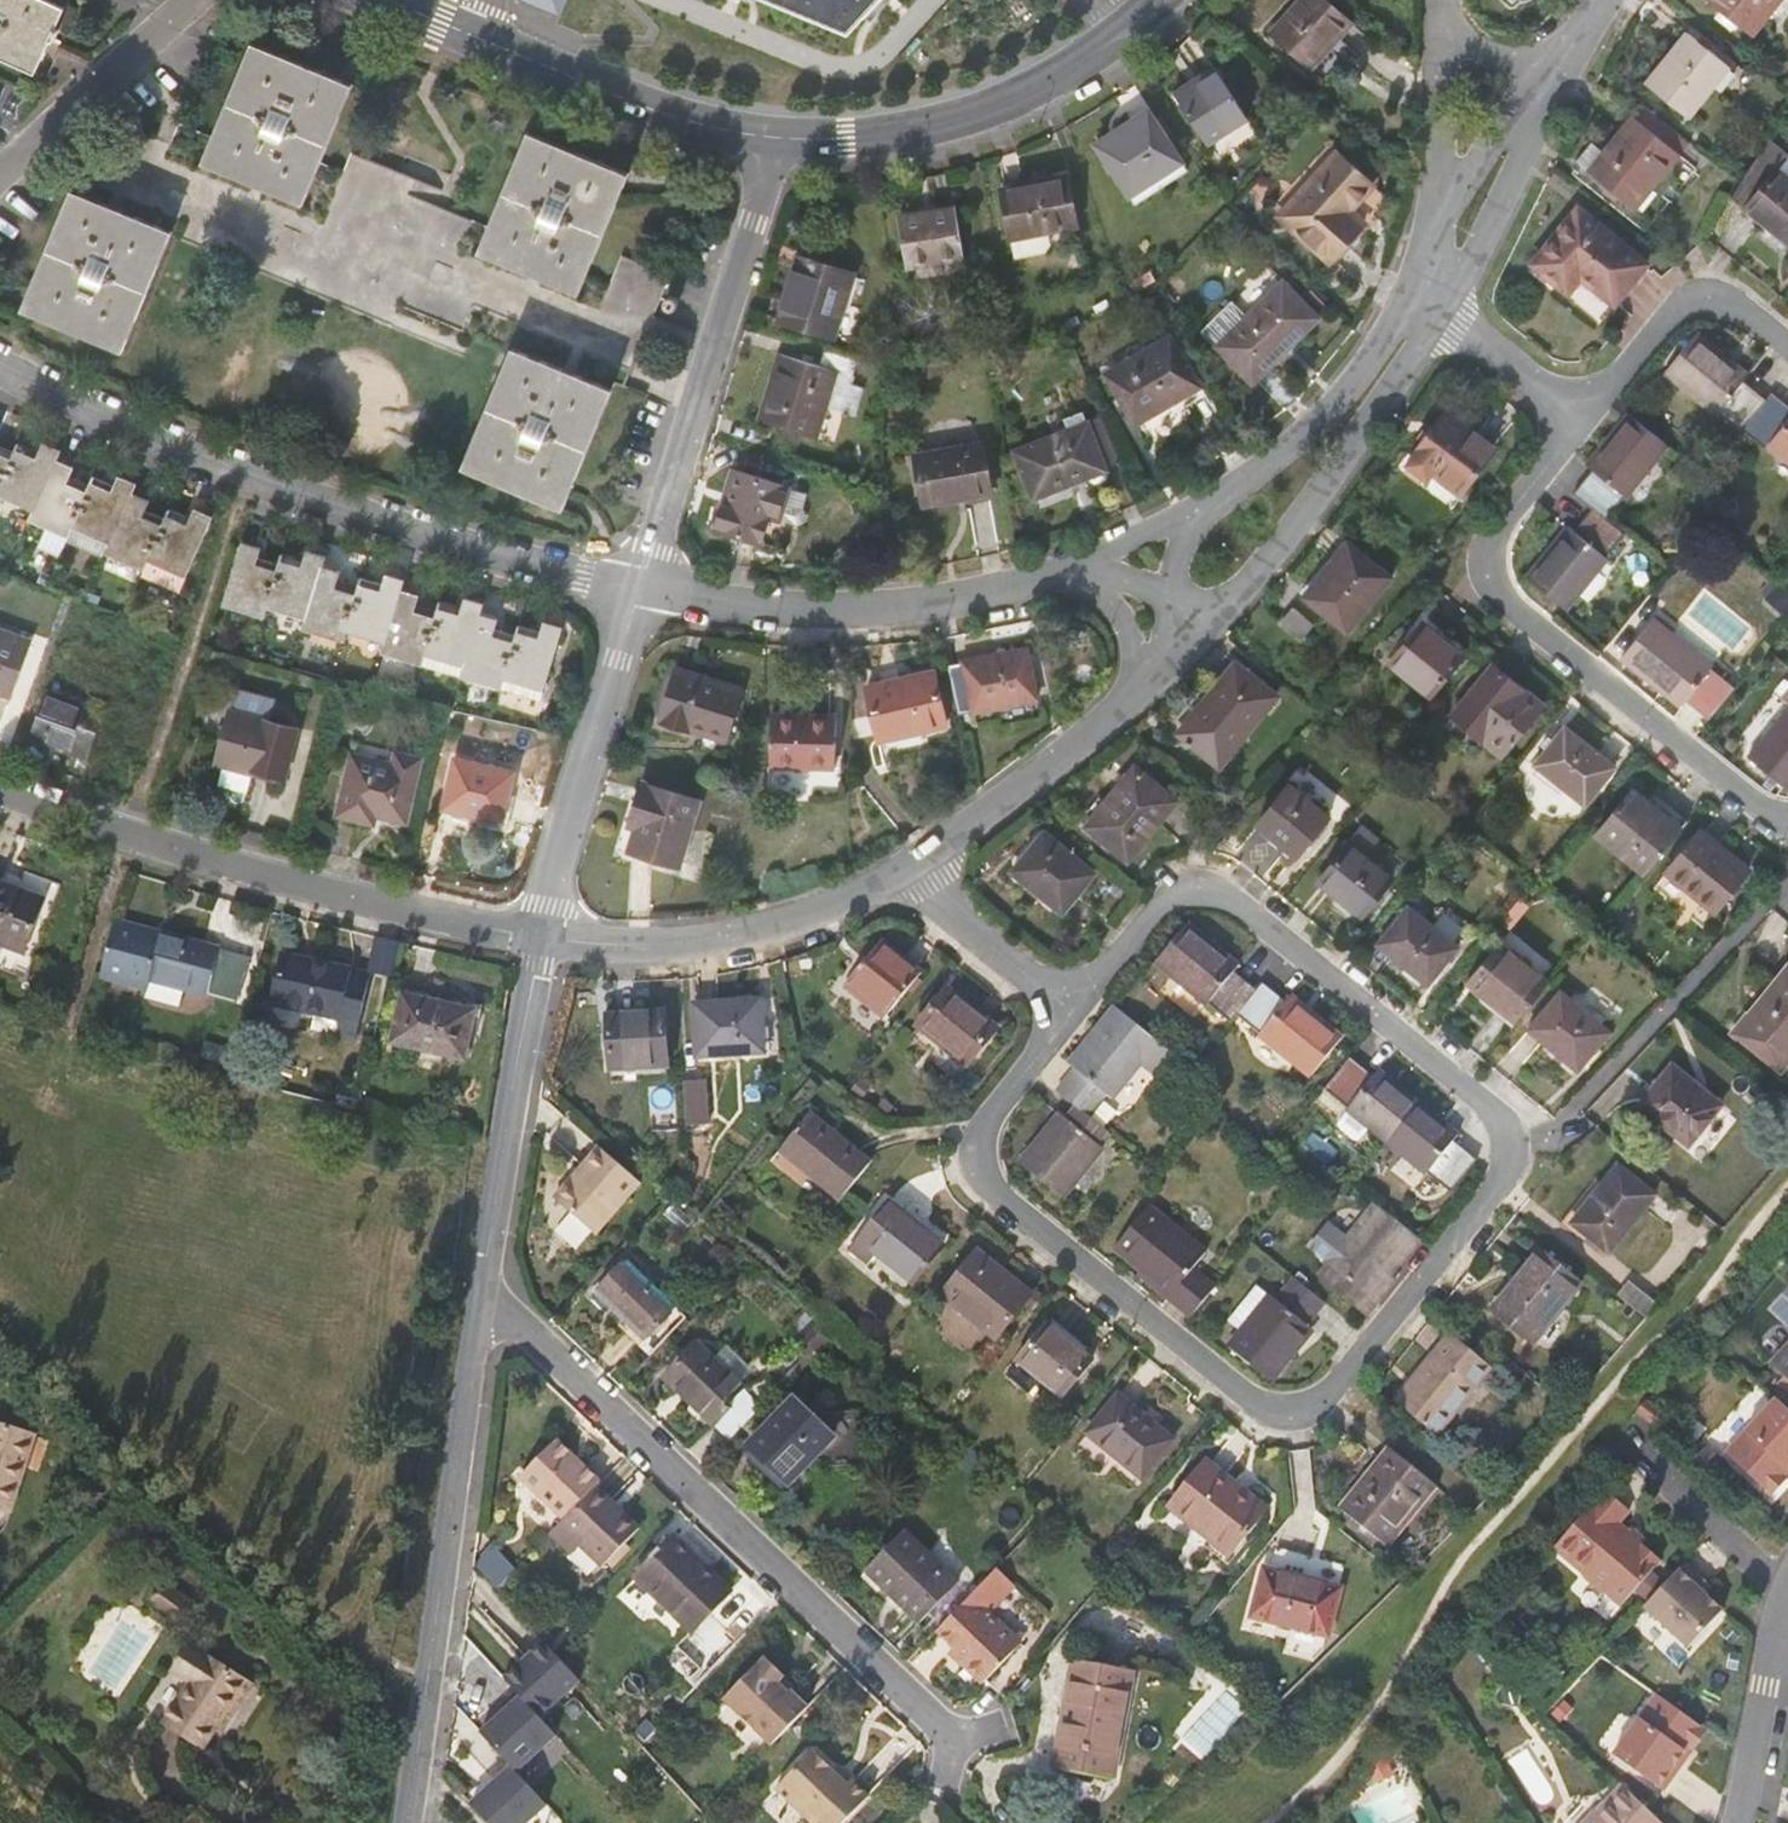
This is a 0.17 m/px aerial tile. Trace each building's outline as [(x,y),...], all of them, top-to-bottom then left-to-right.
[(37,75),(51,42),(56,44),(61,32),(57,30),(67,8),(49,0),(0,0),(0,59),(37,75)] [(563,14),(568,0),(526,0),(563,14)] [(848,41),(884,0),(756,0),(848,41)] [(1274,35),(1309,67),(1335,38),(1339,42),(1353,26),(1324,0),(1305,0),(1274,35)] [(1754,38),(1786,0),(1708,0),(1754,38)] [(1732,68),(1692,35),(1650,86),(1690,118),(1732,68)] [(1309,67),(1314,71),(1339,42),(1335,38),(1309,67)] [(356,85),(254,43),(215,137),(182,124),(174,144),(126,126),(113,156),(87,146),(82,151),(18,307),(124,351),(171,237),(393,327),(401,306),(511,350),(462,466),(563,508),(617,380),(625,383),(671,273),(619,252),(605,285),(585,277),(628,174),(527,131),(487,225),(412,194),(418,178),(356,152),(346,174),(323,164),(356,85)] [(1196,86),(1222,70),(1219,66),(1193,82),(1196,86)] [(1178,91),(1211,142),(1252,116),(1222,70),(1196,86),(1193,82),(1178,91)] [(1692,143),(1644,103),(1634,116),(1682,155),(1692,143)] [(1186,159),(1153,110),(1100,144),(1131,194),(1186,159)] [(1591,167),(1590,168),(1638,208),(1682,155),(1634,116),(1606,150),(1591,167)] [(1733,190),(1787,235),(1787,149),(1770,135),(1733,190)] [(1591,167),(1606,150),(1596,141),(1582,158),(1591,167)] [(1341,155),(1287,215),(1334,259),(1366,225),(1350,210),(1373,185),(1341,155)] [(1131,194),(1137,204),(1192,169),(1186,159),(1131,194)] [(1044,235),(1081,227),(1070,175),(1043,181),(1043,185),(1007,193),(1016,240),(1044,235)] [(959,206),(902,218),(911,264),(967,254),(959,206)] [(1535,263),(1570,291),(1584,276),(1617,303),(1649,265),(1580,209),(1535,263)] [(1044,235),(1016,240),(1019,258),(1047,251),(1044,235)] [(798,266),(781,318),(833,336),(850,283),(798,266)] [(1322,318),(1287,280),(1250,313),(1253,317),(1222,344),(1253,379),(1322,318)] [(1717,415),(1720,412),(1741,430),(1749,420),(1771,394),(1748,377),(1753,370),(1700,328),(1665,370),(1717,415)] [(1171,333),(1104,370),(1134,424),(1201,386),(1171,333)] [(859,359),(828,349),(823,365),(783,352),(762,419),(827,439),(847,372),(855,375),(859,359)] [(1771,443),(1787,457),(1787,400),(1775,389),(1771,394),(1749,420),(1773,441),(1771,443)] [(1015,448),(1035,498),(1072,483),(1071,480),(1121,459),(1103,413),(1089,419),(1084,408),(1065,415),(1070,427),(1015,448)] [(1502,450),(1454,411),(1415,460),(1434,475),(1441,468),(1469,491),(1502,450)] [(1606,515),(1624,493),(1626,495),(1669,444),(1629,411),(1587,462),(1592,467),(1573,489),(1593,504),(1606,515)] [(992,490),(982,440),(915,455),(924,504),(992,490)] [(38,512),(34,522),(69,538),(73,528),(111,545),(107,554),(144,570),(148,561),(188,578),(215,517),(196,508),(191,519),(171,510),(167,519),(146,510),(151,501),(134,493),(138,484),(119,476),(115,484),(96,476),(92,485),(71,476),(75,467),(60,461),(64,451),(45,443),(42,452),(21,443),(17,453),(0,445),(0,496),(38,512)] [(741,472),(736,470),(727,498),(731,500),(741,472)] [(780,520),(790,488),(741,472),(731,500),(727,498),(716,527),(761,542),(770,516),(780,520)] [(791,488),(787,520),(804,521),(807,490),(791,488)] [(1606,556),(1604,554),(1625,530),(1606,515),(1593,504),(1573,527),(1568,523),(1526,573),(1565,605),(1606,556)] [(1392,575),(1350,539),(1306,591),(1348,627),(1392,575)] [(263,549),(244,543),(224,606),(263,618),(266,609),(307,621),(304,631),(341,643),(343,633),(383,645),(381,656),(419,668),(422,658),(464,671),(460,681),(498,693),(501,683),(541,696),(561,632),(541,624),(537,636),(518,630),(514,640),(495,634),(498,624),(481,618),(484,607),(463,600),(460,612),(439,605),(436,615),(415,609),(418,599),(400,593),(404,581),(385,575),(381,588),(360,581),(357,590),(339,584),(342,575),(324,569),(328,557),(308,551),(304,562),(283,556),(280,566),(260,559),(263,549)] [(1317,619),(1299,606),(1287,622),(1304,636),(1317,619)] [(1654,612),(1620,652),(1679,700),(1683,695),(1708,715),(1734,684),(1710,664),(1711,661),(1654,612)] [(1468,647),(1428,614),(1396,654),(1436,687),(1468,647)] [(12,702),(33,644),(0,632),(0,697),(12,702)] [(958,661),(969,710),(1048,692),(1037,643),(958,661)] [(1285,689),(1243,655),(1186,724),(1227,758),(1285,689)] [(739,724),(754,677),(687,656),(670,710),(702,719),(704,713),(739,724)] [(1498,657),(1457,707),(1507,747),(1548,698),(1498,657)] [(944,666),(877,681),(888,735),(955,720),(944,666)] [(233,703),(274,715),(279,697),(238,686),(233,703)] [(89,700),(85,710),(44,695),(29,738),(87,760),(106,707),(89,700)] [(1785,701),(1782,699),(1739,750),(1779,783),(1787,772),(1787,697),(1785,701)] [(843,762),(845,710),(780,708),(779,760),(843,762)] [(702,719),(737,730),(739,724),(704,713),(702,719)] [(284,788),(299,738),(233,718),(218,768),(284,788)] [(1618,759),(1570,720),(1540,757),(1588,796),(1618,759)] [(357,816),(402,827),(418,761),(389,754),(387,765),(365,760),(362,773),(341,768),(329,818),(356,824),(357,816)] [(1140,761),(1093,820),(1135,853),(1182,795),(1140,761)] [(499,826),(510,777),(453,764),(441,812),(499,826)] [(711,789),(653,771),(632,837),(691,855),(711,789)] [(1298,772),(1266,811),(1305,842),(1336,803),(1298,772)] [(1652,795),(1638,784),(1602,828),(1649,866),(1691,814),(1674,801),(1668,808),(1652,795)] [(1657,787),(1652,795),(1668,808),(1674,801),(1657,787)] [(1369,816),(1325,868),(1369,903),(1398,867),(1371,843),(1383,828),(1369,816)] [(1051,826),(1019,866),(1069,905),(1100,865),(1051,826)] [(1752,865),(1704,826),(1672,864),(1720,903),(1752,865)] [(49,883),(0,865),(0,926),(31,937),(49,883)] [(1414,895),(1384,932),(1433,972),(1464,936),(1414,895)] [(1240,1005),(1260,981),(1237,962),(1242,956),(1189,913),(1157,954),(1209,996),(1211,993),(1234,1012),(1240,1005)] [(137,994),(139,984),(196,1002),(211,956),(157,939),(155,946),(139,942),(141,935),(111,926),(94,979),(137,994)] [(1506,933),(1475,971),(1522,1012),(1553,973),(1506,933)] [(932,968),(893,935),(857,979),(896,1012),(932,968)] [(240,965),(211,956),(196,1002),(226,1012),(240,965)] [(348,1049),(365,982),(276,958),(263,1005),(333,1024),(329,1043),(348,1049)] [(1740,1023),(1787,1061),(1787,1060),(1787,966),(1740,1023)] [(1240,1005),(1262,1023),(1259,1027),(1312,1068),(1345,1029),(1292,986),(1286,993),(1265,975),(1260,981),(1240,1005)] [(1563,981),(1531,1019),(1580,1061),(1612,1023),(1563,981)] [(1000,1021),(955,984),(925,1021),(970,1059),(1000,1021)] [(765,994),(701,997),(702,1049),(767,1046),(767,1034),(766,1025),(765,994)] [(460,1064),(472,1014),(399,996),(387,1047),(460,1064)] [(1183,1050),(1118,999),(1072,1056),(1078,1061),(1060,1083),(1079,1098),(1108,1122),(1123,1105),(1106,1091),(1110,1087),(1114,1091),(1145,1054),(1166,1071),(1183,1050)] [(671,1060),(668,1005),(611,1009),(615,1063),(671,1060)] [(1328,1079),(1351,1098),(1349,1100),(1389,1133),(1423,1092),(1382,1058),(1376,1066),(1354,1047),(1328,1079)] [(1676,1052),(1642,1093),(1685,1128),(1695,1116),(1702,1122),(1726,1093),(1676,1052)] [(687,1075),(690,1118),(709,1117),(706,1073),(687,1075)] [(1423,1092),(1389,1133),(1429,1165),(1431,1163),(1454,1181),(1479,1150),(1456,1131),(1462,1124),(1423,1092)] [(1069,1110),(1065,1106),(1024,1155),(1066,1189),(1106,1140),(1101,1135),(1110,1123),(1108,1122),(1079,1098),(1069,1110)] [(845,1194),(874,1158),(813,1107),(784,1143),(845,1194)] [(1685,1128),(1692,1134),(1702,1122),(1695,1116),(1685,1128)] [(567,1173),(551,1191),(592,1227),(637,1175),(595,1140),(578,1159),(583,1164),(571,1176),(567,1173)] [(784,1143),(775,1155),(835,1205),(845,1194),(784,1143)] [(1627,1154),(1577,1211),(1615,1244),(1663,1186),(1627,1154)] [(1380,1194),(1321,1269),(1370,1307),(1381,1292),(1376,1288),(1395,1265),(1424,1229),(1380,1194)] [(947,1241),(893,1197),(856,1242),(910,1287),(947,1241)] [(1218,1278),(1194,1259),(1207,1243),(1151,1198),(1118,1239),(1144,1261),(1173,1285),(1170,1290),(1193,1309),(1218,1278)] [(1545,1242),(1497,1299),(1536,1332),(1583,1275),(1545,1242)] [(984,1245),(948,1288),(1000,1332),(1036,1288),(984,1245)] [(619,1253),(590,1283),(644,1335),(673,1305),(619,1253)] [(1140,1266),(1170,1290),(1173,1285),(1144,1261),(1140,1266)] [(1399,1269),(1395,1265),(1376,1288),(1381,1292),(1399,1269)] [(1231,1339),(1274,1372),(1314,1321),(1309,1316),(1327,1293),(1296,1269),(1277,1292),(1272,1288),(1239,1328),(1231,1339)] [(1227,1316),(1239,1328),(1272,1288),(1259,1278),(1227,1316)] [(800,1330),(817,1345),(836,1325),(819,1310),(800,1330)] [(1098,1353),(1054,1317),(1024,1353),(1067,1389),(1098,1353)] [(1454,1323),(1396,1392),(1436,1426),(1493,1357),(1454,1323)] [(1757,1362),(1787,1391),(1787,1328),(1757,1362)] [(702,1338),(667,1374),(714,1420),(733,1401),(724,1392),(741,1375),(702,1338)] [(1177,1433),(1124,1389),(1095,1425),(1147,1470),(1177,1433)] [(790,1394),(749,1436),(791,1476),(833,1435),(790,1394)] [(1763,1396),(1712,1451),(1757,1493),(1773,1475),(1768,1471),(1777,1461),(1782,1466),(1787,1459),(1787,1419),(1763,1396)] [(1652,1416),(1633,1398),(1624,1407),(1641,1423),(1639,1424),(1642,1427),(1652,1416)] [(32,1436),(0,1429),(0,1510),(13,1513),(32,1436)] [(517,1471),(560,1513),(547,1527),(569,1547),(577,1539),(599,1560),(635,1522),(591,1480),(595,1475),(552,1434),(517,1471)] [(1433,1477),(1388,1440),(1343,1494),(1389,1531),(1433,1477)] [(1228,1551),(1264,1508),(1205,1459),(1170,1502),(1228,1551)] [(1541,1545),(1573,1572),(1571,1573),(1609,1602),(1647,1557),(1605,1521),(1616,1508),(1591,1486),(1541,1545)] [(1170,1502),(1163,1510),(1221,1559),(1228,1551),(1170,1502)] [(918,1617),(953,1581),(902,1531),(866,1567),(918,1617)] [(668,1536),(630,1575),(687,1631),(725,1592),(668,1536)] [(491,1585),(512,1564),(491,1543),(470,1564),(491,1585)] [(1671,1560),(1631,1603),(1675,1645),(1710,1608),(1680,1579),(1686,1574),(1671,1560)] [(992,1561),(966,1588),(984,1604),(1009,1578),(992,1561)] [(1337,1584),(1263,1567),(1253,1612),(1291,1621),(1326,1630),(1337,1584)] [(951,1639),(963,1650),(958,1656),(978,1674),(1016,1635),(984,1604),(966,1588),(933,1622),(951,1639)] [(1288,1637),(1323,1645),(1326,1630),(1291,1621),(1288,1637)] [(538,1714),(576,1678),(541,1639),(502,1675),(518,1693),(538,1714)] [(946,1644),(958,1656),(963,1650),(951,1639),(946,1644)] [(1134,1661),(1075,1646),(1045,1754),(1104,1769),(1134,1661)] [(208,1752),(248,1684),(191,1651),(175,1679),(190,1688),(167,1728),(208,1752)] [(759,1654),(719,1697),(767,1741),(803,1702),(786,1687),(780,1692),(770,1683),(779,1673),(759,1654)] [(1223,1685),(1182,1739),(1207,1758),(1249,1704),(1223,1685)] [(1693,1726),(1644,1691),(1600,1752),(1650,1787),(1673,1757),(1667,1753),(1675,1742),(1679,1746),(1693,1726)] [(538,1714),(518,1693),(503,1707),(508,1711),(483,1734),(511,1764),(519,1773),(559,1735),(538,1714)] [(772,1786),(813,1822),(836,1822),(865,1791),(847,1775),(843,1779),(807,1747),(772,1786)] [(511,1764),(471,1801),(491,1822),(523,1822),(546,1802),(519,1773),(511,1764)] [(1608,1782),(1582,1811),(1581,1809),(1567,1822),(1651,1822),(1608,1782)]
